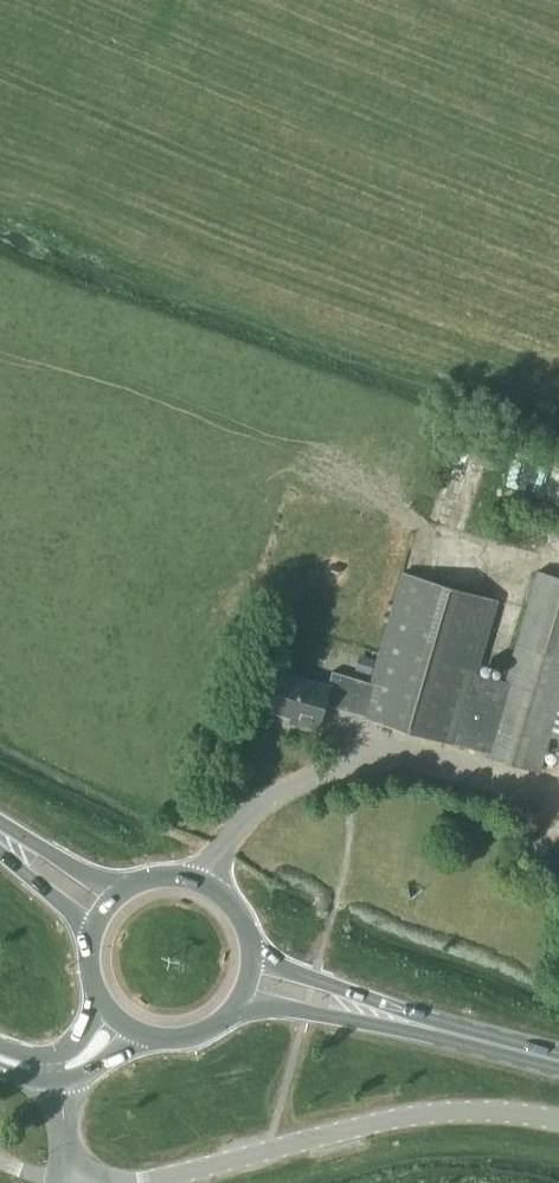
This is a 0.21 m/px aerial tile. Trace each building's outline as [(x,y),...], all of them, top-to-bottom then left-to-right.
[(550,518),(502,504),(493,535),(540,549),(550,518)] [(558,737),(558,577),(537,571),(506,680),(477,672),(497,601),(402,573),(370,682),(332,671),(328,685),(281,671),(270,709),(292,716),(288,730),(289,730),(291,723),(316,731),(324,703),(361,714),(361,715),(485,751),(484,755),(540,771),(540,770),(550,734),(558,737)] [(371,674),(376,659),(360,654),(356,669),(371,674)]
